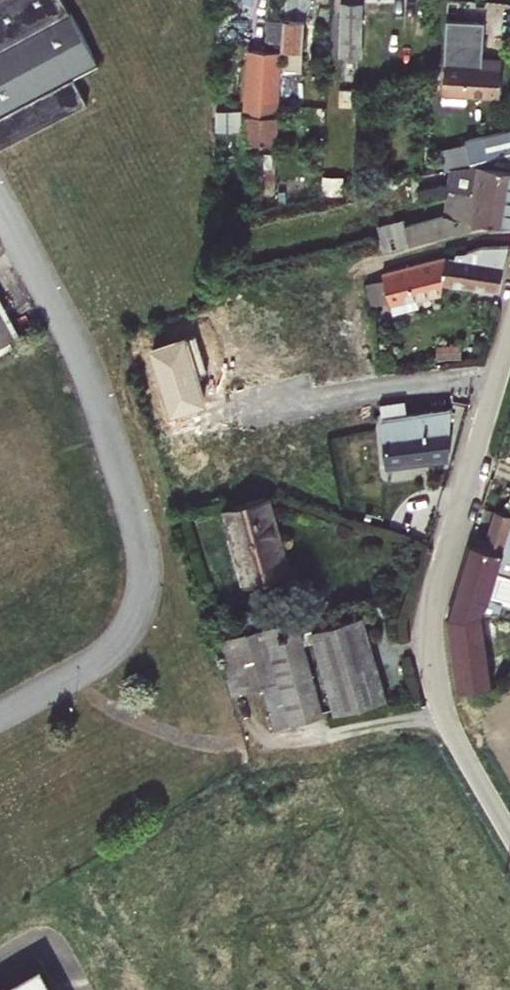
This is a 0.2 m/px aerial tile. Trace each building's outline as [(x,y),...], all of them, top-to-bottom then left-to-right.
[(87,103),(73,77),(98,64),(63,0),(0,0),(0,148),(87,103)] [(283,18),(281,48),(280,70),(299,71),(303,0),(284,0),(283,18)] [(363,3),(363,0),(342,0),(340,27),(361,28),(362,14),(363,3)] [(363,3),(362,14),(392,14),(393,0),(363,0),(363,3)] [(389,17),(373,16),(373,26),(389,27),(389,17)] [(281,48),(283,18),(267,17),(265,47),(281,48)] [(485,20),(447,18),(445,65),(444,83),(465,85),(465,92),(465,95),(499,97),(500,69),(487,68),(487,56),(483,55),(485,20)] [(384,40),(361,39),(360,51),(383,52),(384,40)] [(412,44),(388,43),(388,54),(411,55),(412,44)] [(279,52),(245,49),(242,114),(244,114),(243,142),(274,144),(279,52)] [(501,57),(487,56),(487,68),(500,69),(501,57)] [(444,83),(445,65),(441,65),(439,90),(465,92),(465,85),(444,83)] [(480,158),(509,150),(509,127),(472,136),(470,160),(480,158)] [(449,164),(469,162),(467,142),(447,144),(449,164)] [(445,195),(447,188),(509,197),(509,150),(480,158),(480,163),(449,167),(447,182),(417,189),(420,201),(445,195)] [(447,188),(445,195),(443,214),(403,224),(401,219),(376,226),(382,250),(469,228),(471,220),(509,225),(509,197),(447,188)] [(454,259),(442,257),(438,284),(496,292),(507,246),(482,245),(466,252),(455,251),(454,259)] [(414,299),(436,294),(438,284),(442,257),(380,273),(390,312),(416,306),(414,299)] [(237,297),(220,303),(226,321),(147,348),(157,376),(278,335),(260,282),(235,290),(237,297)] [(21,330),(0,285),(0,339),(21,330)] [(449,409),(380,418),(384,465),(446,457),(449,409)] [(265,498),(222,510),(230,539),(225,540),(237,582),(243,584),(279,574),(271,545),(277,544),(265,498)] [(483,547),(509,554),(509,515),(495,510),(483,547)] [(285,572),(277,544),(271,545),(279,574),(285,572)] [(492,682),(481,612),(494,610),(497,601),(487,596),(494,573),(509,577),(509,554),(483,547),(471,544),(449,615),(459,689),(492,682)] [(497,601),(509,605),(509,577),(494,573),(487,596),(497,601)] [(362,616),(310,631),(332,712),(384,698),(362,616)] [(216,642),(229,694),(260,686),(272,729),(320,716),(292,620),(216,642)]
